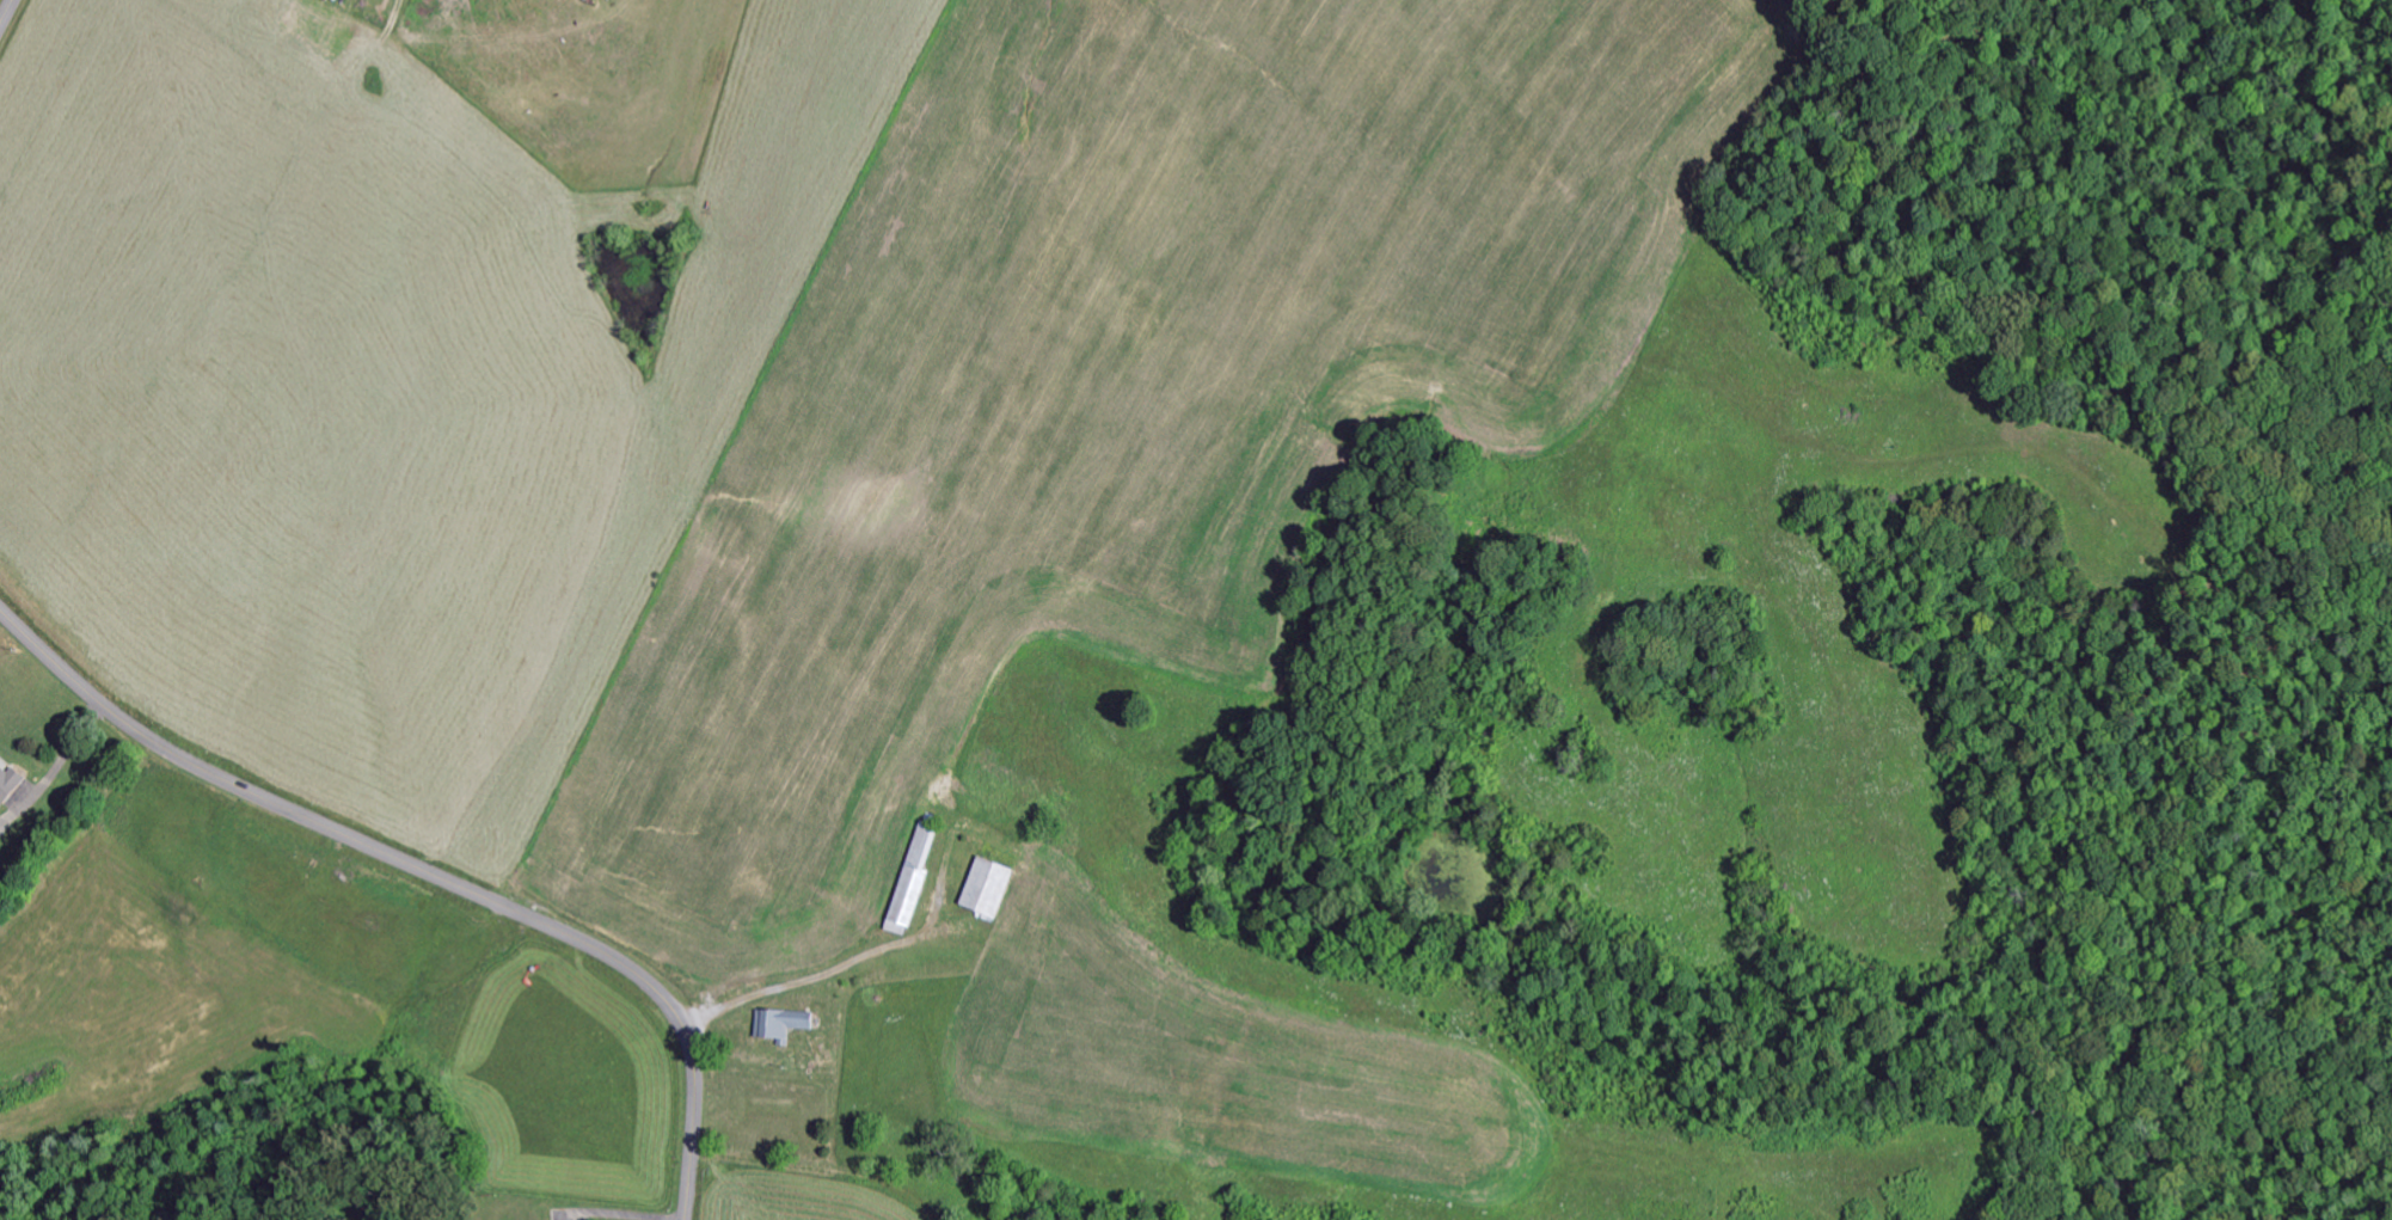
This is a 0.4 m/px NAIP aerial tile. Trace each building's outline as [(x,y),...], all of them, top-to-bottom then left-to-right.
[(21,781),(8,770),(4,775),(0,772),(0,807),(21,781)] [(921,874),(919,874),(932,828),(913,822),(880,933),(902,940),(921,874)] [(1010,872),(972,859),(954,909),(991,923),(1010,872)] [(783,1032),(806,1033),(807,1016),(751,1013),(750,1042),(783,1044),(783,1032)]
